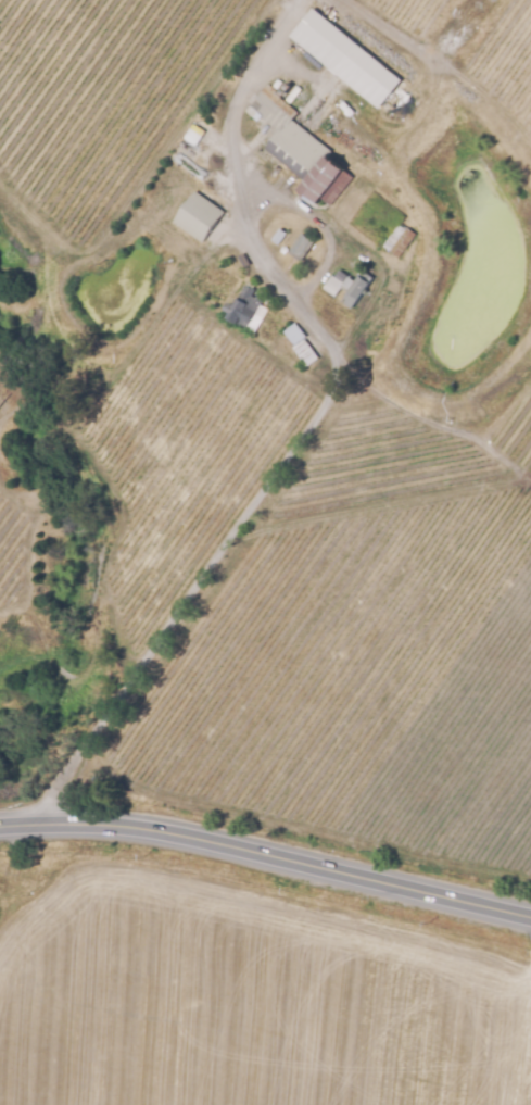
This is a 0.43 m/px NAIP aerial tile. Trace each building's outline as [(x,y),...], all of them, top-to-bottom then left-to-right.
[(368,98),(293,36),(306,21),(394,92),(390,97),(381,108),(368,98)] [(257,98),(268,86),(280,96),(279,97),(280,98),(298,113),(292,120),(331,153),(329,155),(354,176),(331,204),(324,198),(318,203),(301,188),(305,183),(265,148),(278,133),(261,117),(258,118),(248,110),(257,98)] [(204,241),(176,221),(195,192),(224,212),(204,241)] [(279,243),(266,234),(274,224),(287,233),(279,243)] [(400,258),(389,249),(392,244),(387,240),(394,229),(401,235),(406,227),(416,235),(400,258)] [(301,254),(292,249),(303,233),(312,238),(301,254)] [(344,280),(337,276),(340,271),(347,275),(344,280)] [(351,309),(342,301),(364,271),(374,277),(351,309)] [(336,296),(325,288),(332,276),(343,284),(336,296)] [(246,329),(238,324),(239,322),(229,316),(232,311),(227,309),(232,299),(237,302),(246,285),(254,289),(251,294),(263,301),(246,329)] [(277,324),(268,314),(276,307),(285,316),(277,324)] [(308,365),(294,347),(296,346),(286,331),(296,323),(308,339),(307,340),(319,356),(308,365)]
